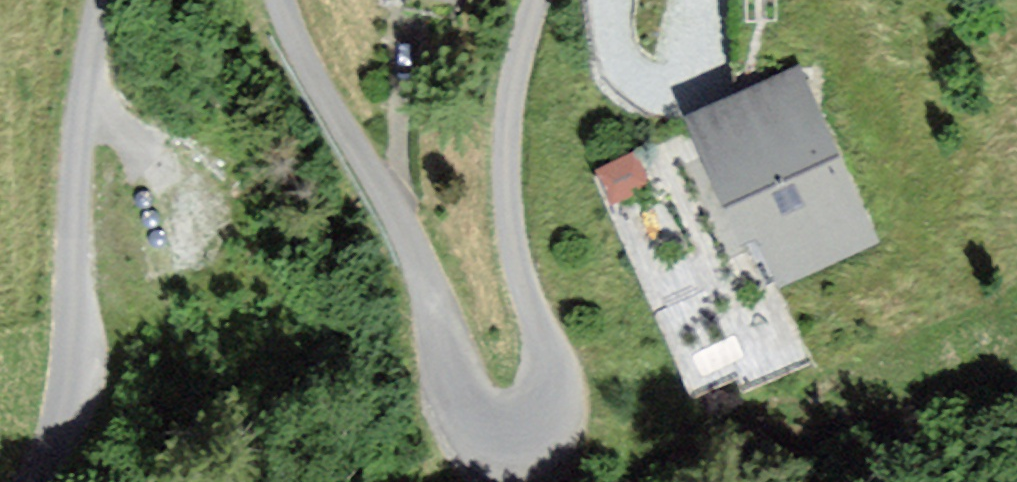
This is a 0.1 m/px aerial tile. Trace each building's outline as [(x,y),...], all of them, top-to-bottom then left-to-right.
[(802,64),(686,115),(742,241),(756,235),(778,286),(880,241),(802,64)] [(601,193),(646,178),(634,145),(590,161),(601,193)]
